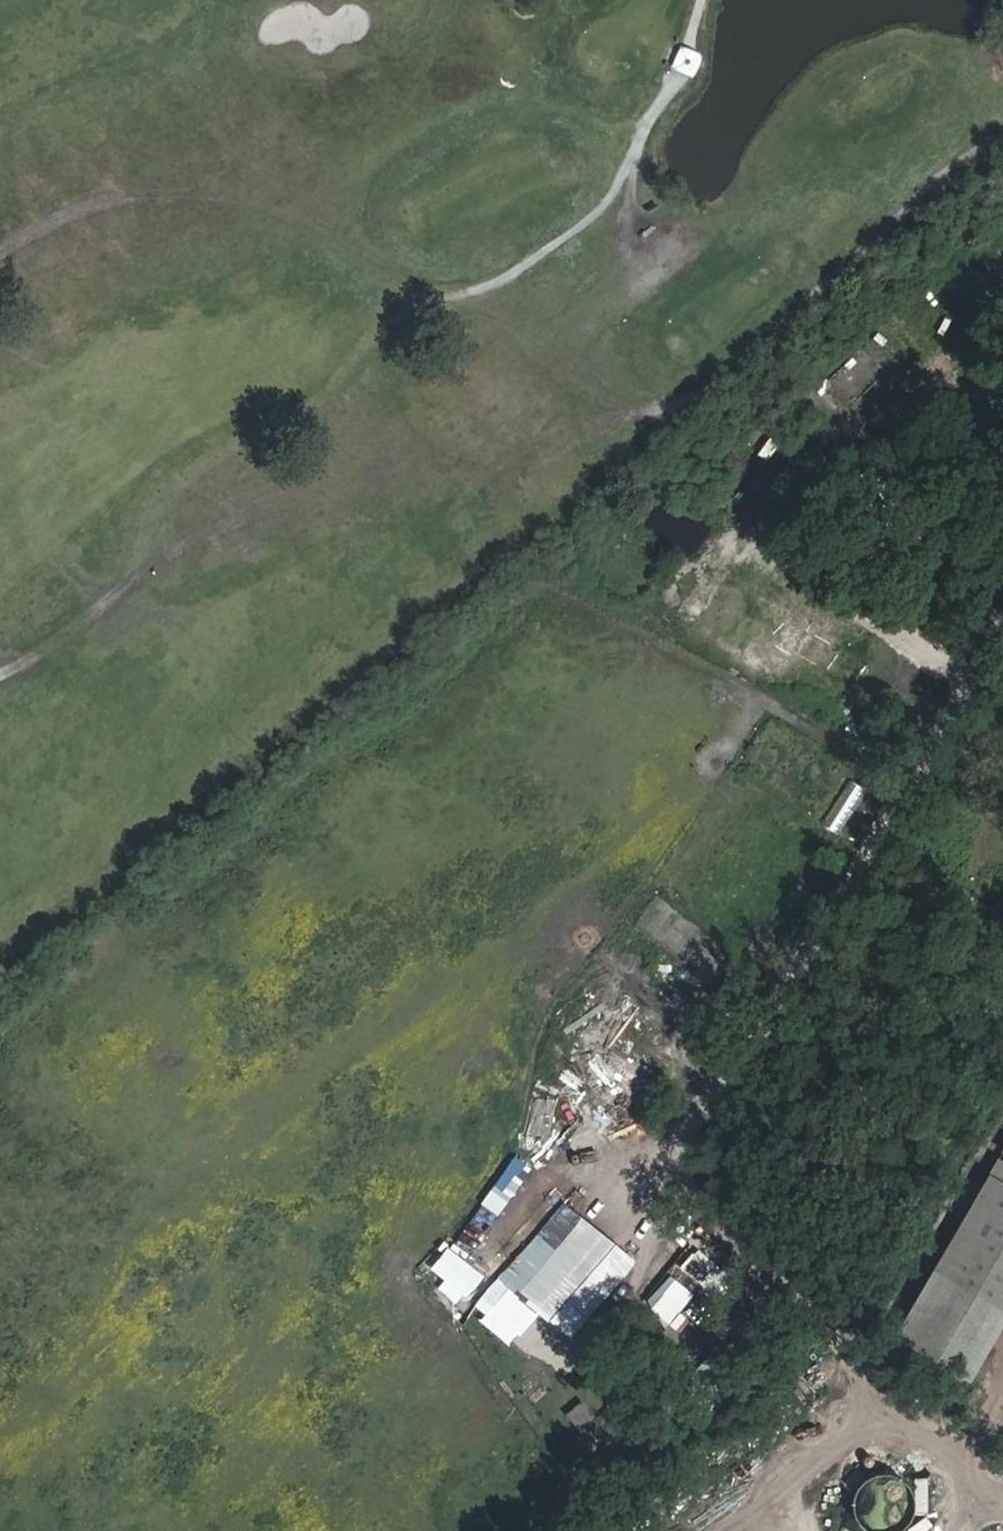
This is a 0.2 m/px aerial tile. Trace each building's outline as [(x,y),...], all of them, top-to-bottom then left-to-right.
[(969,1384),(1002,1325),(1002,1150),(894,1340),(969,1384)] [(639,1262),(563,1202),(471,1307),(510,1346),(537,1318),(567,1343),(639,1262)] [(840,1509),(864,1530),(893,1530),(918,1505),(879,1468),(840,1509)]
